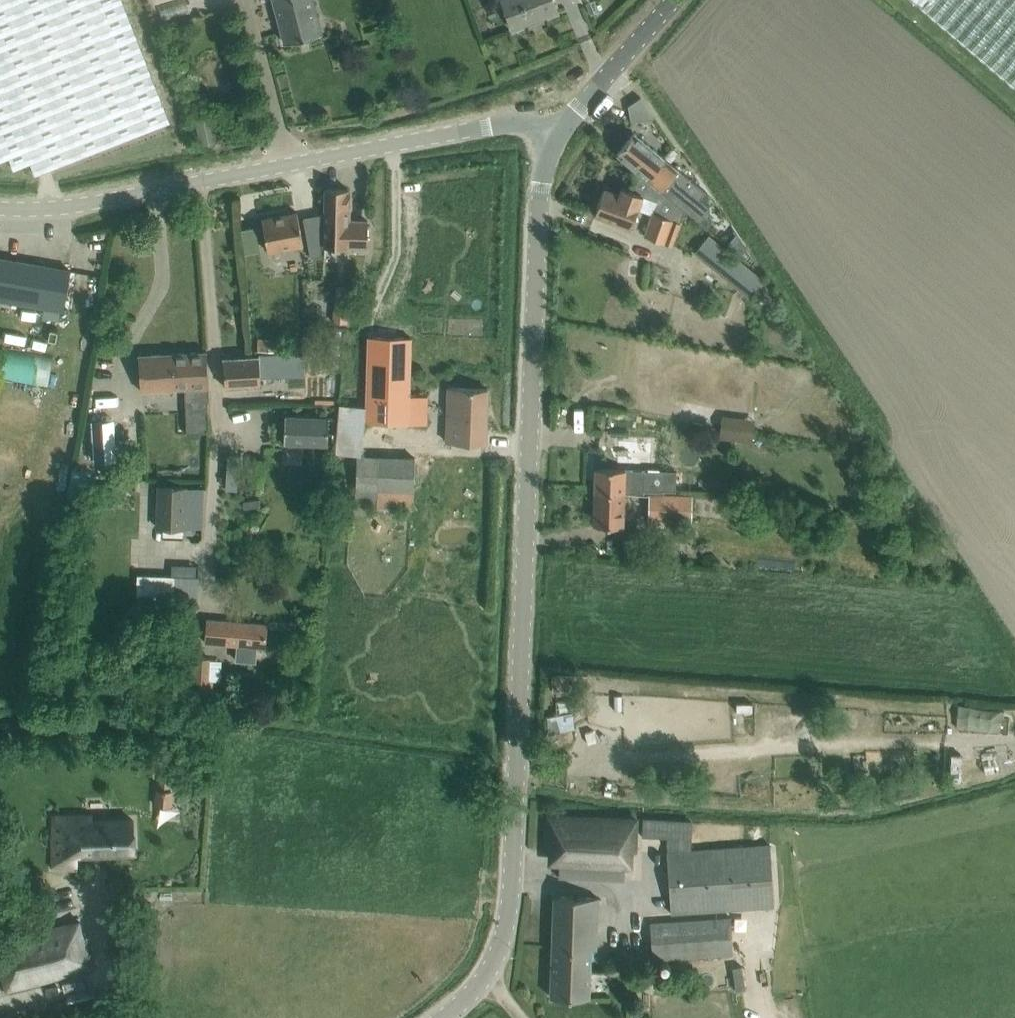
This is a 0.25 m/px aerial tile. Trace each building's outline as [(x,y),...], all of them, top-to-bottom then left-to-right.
[(9,158),(14,170),(30,163),(35,175),(170,122),(141,47),(122,0),(0,0),(0,161),(9,158)] [(171,21),(195,12),(190,0),(163,0),(171,21)] [(284,42),(322,32),(314,0),(273,0),(284,42)] [(513,28),(557,11),(553,0),(502,0),(513,28)] [(1014,87),(1014,0),(912,0),(1014,87)] [(628,105),(631,119),(651,118),(653,116),(640,97),(628,105)] [(211,114),(196,117),(201,142),(216,139),(211,114)] [(634,132),(616,154),(639,173),(648,180),(661,190),(685,210),(697,220),(710,205),(700,197),(706,190),(634,132)] [(604,188),(594,214),(630,228),(637,208),(648,180),(639,173),(633,190),(622,186),(619,194),(604,188)] [(349,189),(325,188),(323,246),(366,248),(367,220),(348,219),(349,192),(349,189)] [(652,214),(645,235),(671,244),(685,210),(661,190),(652,214)] [(303,244),(297,212),(262,219),(267,251),(303,244)] [(311,257),(320,255),(322,214),(303,218),(311,257)] [(711,235),(698,250),(753,296),(766,280),(711,235)] [(64,309),(70,270),(0,258),(0,299),(64,309)] [(335,326),(346,328),(349,296),(336,294),(333,323),(336,324),(335,326)] [(411,334),(369,334),(366,420),(425,423),(426,393),(408,393),(411,334)] [(279,350),(279,337),(257,337),(257,350),(279,350)] [(209,400),(206,351),(138,355),(140,389),(185,388),(186,433),(208,432),(207,400),(209,400)] [(259,356),(223,358),(224,386),(262,384),(261,368),(270,368),(271,376),(304,374),(302,352),(259,354),(259,356)] [(447,387),(445,441),(487,443),(488,388),(447,387)] [(328,418),(284,416),(283,442),(327,444),(328,418)] [(594,490),(624,491),(661,493),(661,489),(676,490),(676,470),(661,469),(661,470),(646,470),(647,453),(625,452),(625,469),(595,468),(594,490)] [(415,456),(364,454),(358,454),(356,504),(413,506),(415,456)] [(234,459),(234,491),(247,490),(246,458),(234,459)] [(263,493),(265,461),(252,460),(250,492),(263,493)] [(188,488),(157,487),(155,528),(185,530),(188,488)] [(622,525),(624,491),(594,490),(593,524),(622,525)] [(649,493),(648,518),(692,520),(693,495),(649,493)] [(144,578),(144,602),(205,604),(205,580),(144,578)] [(207,618),(205,641),(236,645),(235,659),(255,662),(257,647),(264,648),(266,624),(207,618)] [(211,657),(196,656),(193,693),(213,695),(214,682),(209,681),(211,657)] [(963,766),(988,761),(986,747),(960,752),(963,766)] [(157,787),(156,804),(170,805),(172,788),(157,787)] [(133,819),(99,820),(99,819),(85,819),(85,813),(74,813),(74,817),(55,816),(53,864),(76,865),(77,856),(134,854),(133,819)] [(639,819),(548,815),(546,847),(559,847),(558,876),(623,879),(625,849),(638,849),(639,819)] [(770,844),(691,850),(692,822),(643,819),(643,836),(667,838),(667,850),(671,914),(775,906),(770,844)] [(599,897),(554,895),(550,995),(589,997),(590,947),(597,948),(599,897)] [(730,917),(650,923),(652,947),(665,959),(733,954),(730,917)] [(82,929),(79,920),(0,941),(0,971),(6,991),(92,967),(82,929)]
